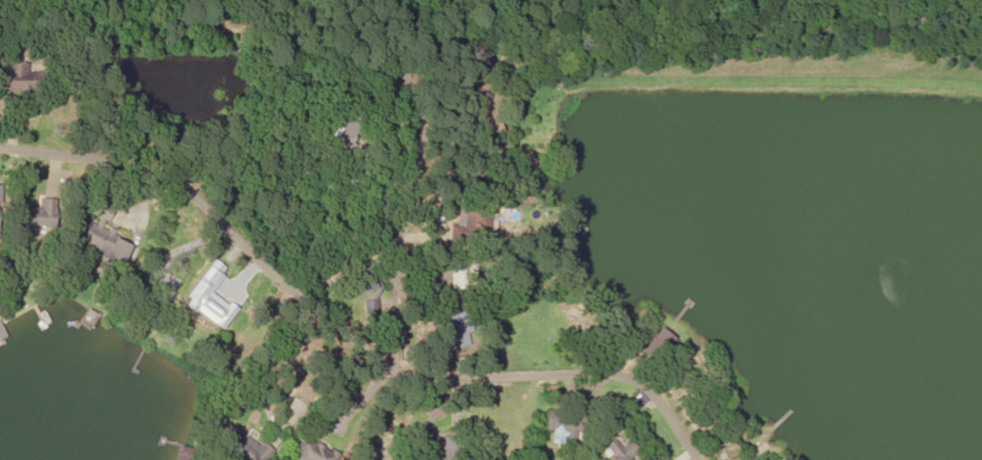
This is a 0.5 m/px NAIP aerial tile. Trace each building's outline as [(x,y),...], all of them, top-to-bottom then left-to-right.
[(26,72),(26,64),(4,64),(4,89),(39,89),(39,72),(26,72)] [(337,151),(351,151),(350,123),(335,124),(337,151)] [(74,242),(105,253),(102,263),(118,269),(127,246),(109,239),(111,233),(102,229),(110,207),(92,200),(86,214),(97,218),(94,225),(82,221),(74,242)] [(487,206),(465,205),(463,239),(486,240),(487,206)] [(51,231),(51,208),(10,208),(10,231),(51,231)] [(451,290),(472,290),(472,260),(451,260),(451,290)] [(376,289),(365,263),(344,271),(355,297),(376,289)] [(444,311),(444,345),(463,345),(463,311),(444,311)] [(660,353),(671,340),(657,329),(647,342),(660,353)] [(551,432),(550,444),(562,446),(563,439),(575,440),(578,416),(546,411),(543,431),(551,432)] [(269,448),(233,436),(226,456),(239,459),(265,459),(269,448)] [(630,459),(639,455),(632,441),(618,448),(614,442),(604,447),(611,459),(631,459),(630,459)] [(328,444),(293,444),(293,459),(328,459),(328,444)]
